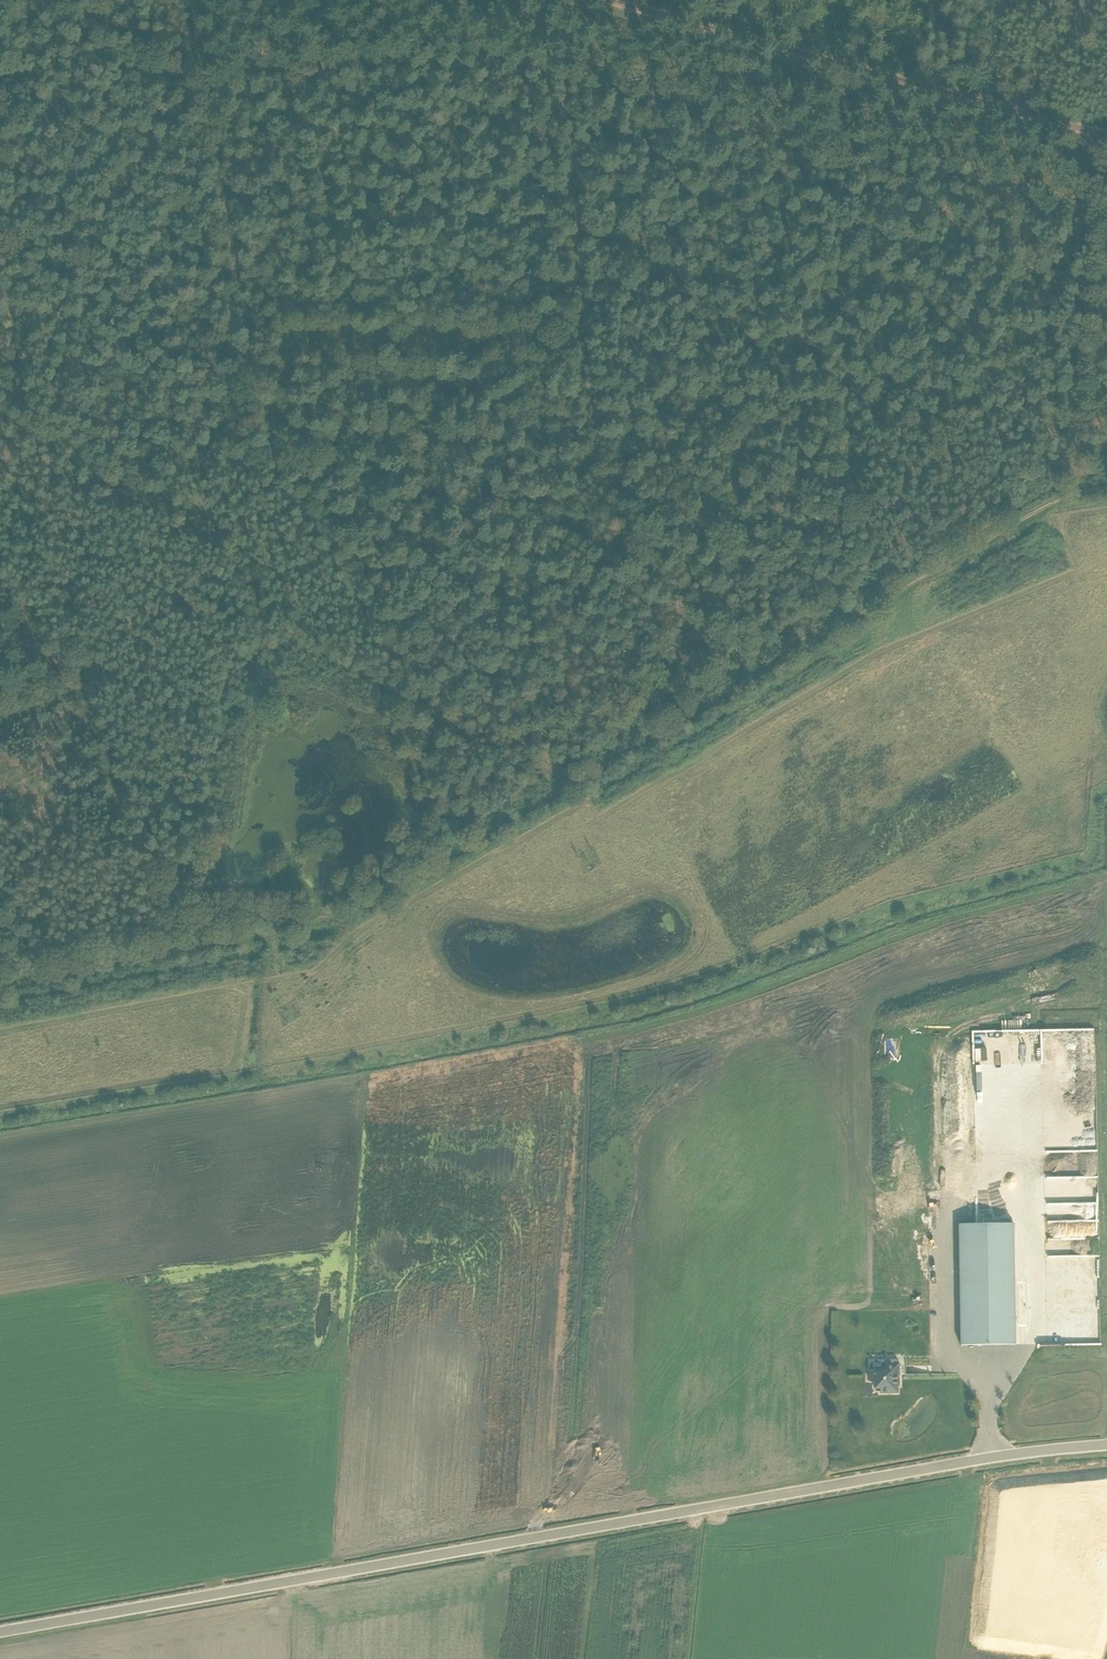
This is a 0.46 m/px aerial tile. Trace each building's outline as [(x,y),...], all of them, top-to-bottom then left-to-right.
[(960,1345),(1015,1344),(1013,1223),(958,1224),(960,1345)] [(898,1363),(897,1363),(897,1360),(890,1360),(890,1363),(884,1363),(884,1370),(869,1370),(870,1381),(874,1381),(874,1388),(880,1388),(880,1393),(897,1392),(897,1375),(899,1375),(898,1363)]
